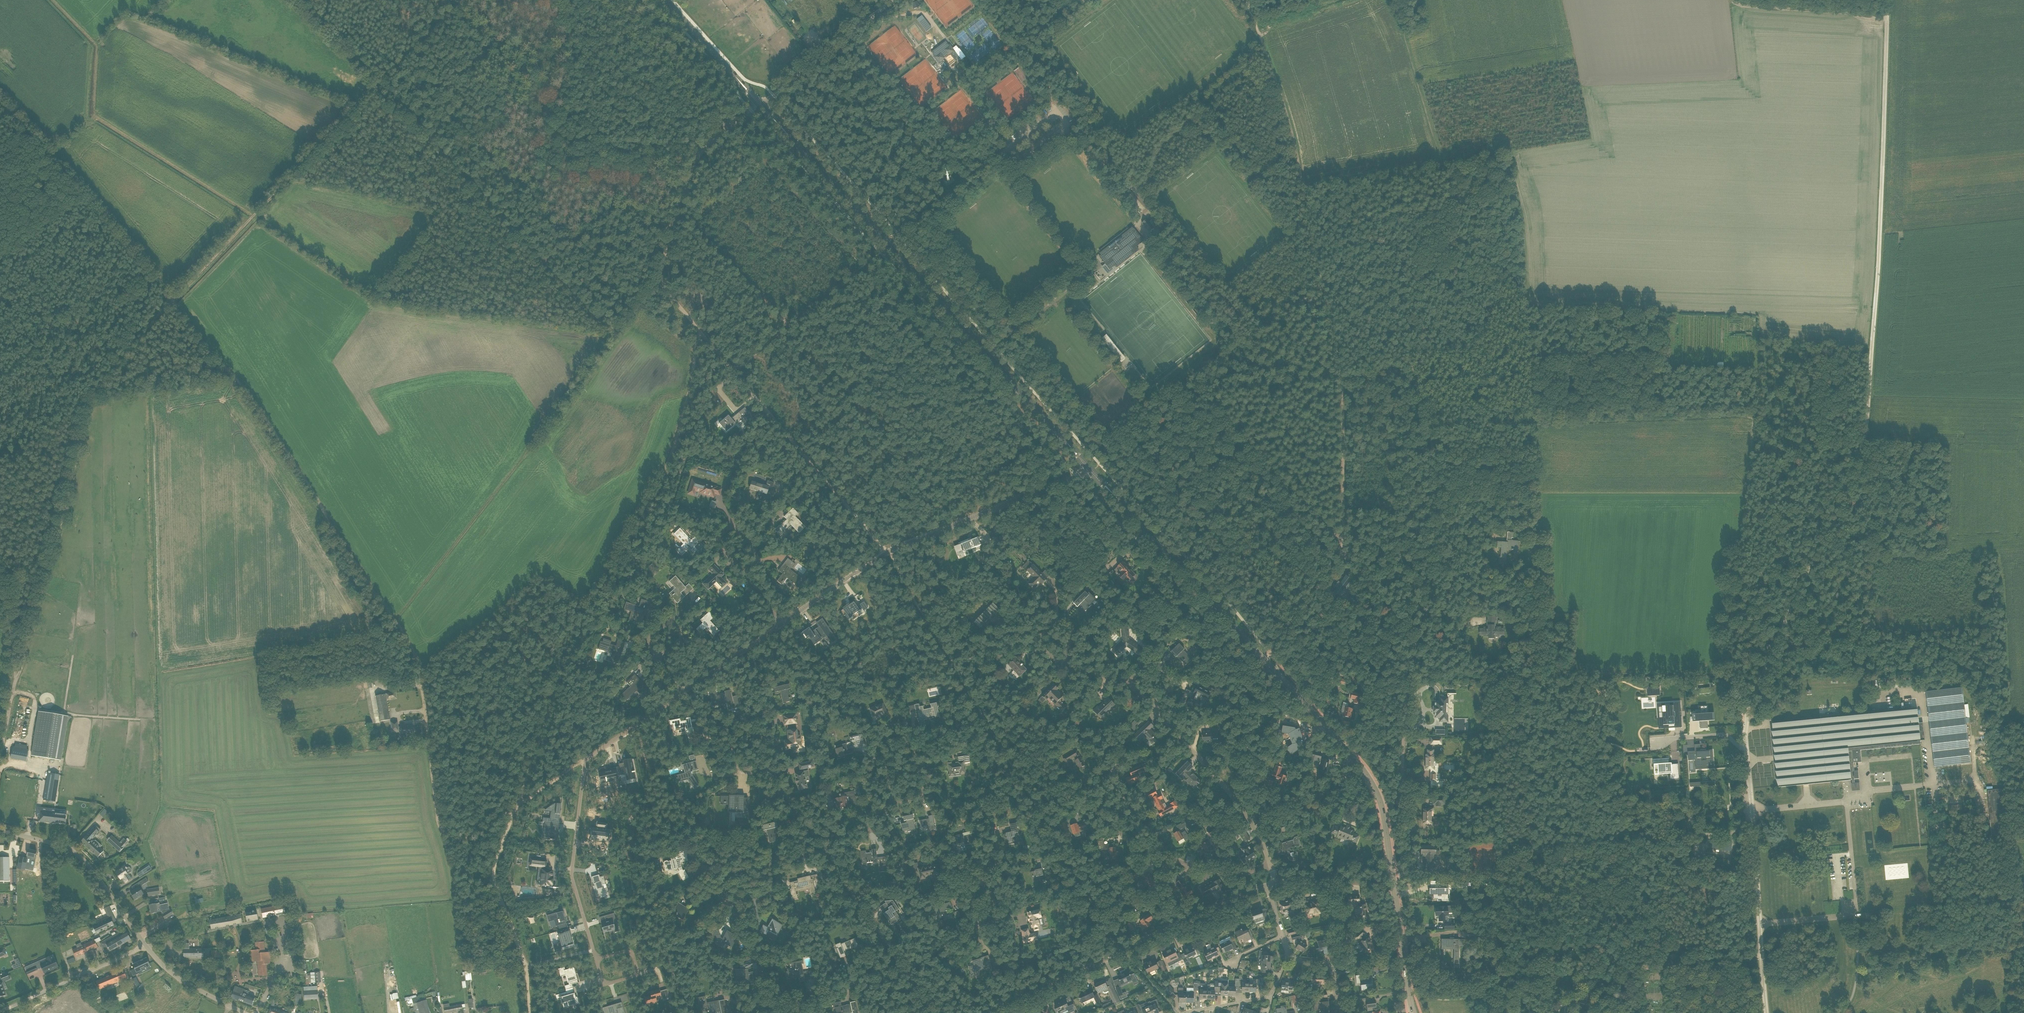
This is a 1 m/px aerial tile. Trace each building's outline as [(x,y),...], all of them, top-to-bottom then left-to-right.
[(922,16),(917,19),(926,31),(931,28),(922,16)] [(940,45),(931,52),(934,55),(934,56),(934,57),(939,64),(939,63),(943,60),(948,67),(956,61),(951,55),(955,51),(952,47),(950,45),(949,45),(946,41),(944,42),(940,45)] [(1029,98),(1031,97),(1031,96),(1012,73),(1009,76),(1008,76),(1002,80),(1002,82),(1005,81),(1007,83),(1007,85),(1005,86),(1005,89),(1007,88),(1007,90),(1008,91),(1009,97),(1011,96),(1018,105),(1024,104),(1026,103),(1030,102),(1029,98)] [(1142,223),(1149,232),(1154,228),(1147,219),(1142,223)] [(1134,229),(1100,257),(1110,269),(1114,266),(1116,268),(1139,250),(1136,247),(1143,241),(1134,229)] [(1046,345),(1042,349),(1051,357),(1055,354),(1046,345)] [(728,416),(719,423),(726,432),(733,426),(733,427),(741,420),(744,424),(746,421),(752,416),(748,411),(742,416),(739,412),(731,419),(728,416)] [(721,489),(713,487),(713,486),(692,480),(688,493),(694,495),(695,489),(701,491),(701,493),(712,497),(713,493),(719,495),(721,489)] [(758,500),(768,503),(774,482),(767,480),(766,485),(752,481),(749,489),(761,492),(758,500)] [(790,525),(799,533),(805,527),(795,516),(798,513),(793,508),(784,517),(786,519),(780,526),(784,530),(790,525)] [(694,548),(699,542),(694,537),(691,540),(680,528),(673,534),(683,544),(677,550),(681,554),(688,548),(693,554),(696,551),(694,548)] [(1501,547),(1501,557),(1499,557),(1499,563),(1506,564),(1507,550),(1513,551),(1513,553),(1517,553),(1517,551),(1518,551),(1519,541),(1511,540),(1511,537),(1513,538),(1514,532),(1507,532),(1506,545),(1504,544),(1504,542),(1497,542),(1497,547),(1501,547)] [(961,545),(955,547),(957,552),(962,550),(963,551),(964,552),(964,551),(968,550),(972,549),(973,553),(981,550),(980,546),(981,545),(978,537),(971,540),(969,541),(968,540),(969,539),(958,543),(959,544),(961,543),(961,544),(960,544),(961,545)] [(1017,554),(1018,555),(1024,561),(1028,558),(1021,551),(1017,554)] [(782,573),(777,581),(781,584),(787,578),(796,585),(801,578),(790,569),(791,568),(792,569),(795,564),(788,558),(778,570),(782,573)] [(1028,560),(1021,568),(1023,569),(1024,569),(1026,571),(1027,571),(1033,577),(1028,582),(1034,589),(1040,583),(1041,581),(1044,583),(1047,579),(1047,578),(1042,574),(1033,564),(1031,562),(1030,562),(1028,560)] [(1135,575),(1128,568),(1123,562),(1118,567),(1120,569),(1119,571),(1121,572),(1118,575),(1124,581),(1128,578),(1130,580),(1131,580),(1131,581),(1132,581),(1133,581),(1134,581),(1134,580),(1135,580),(1135,581),(1136,580),(1137,579),(1137,578),(1137,577),(1137,576),(1136,575),(1136,574),(1135,575)] [(708,570),(712,574),(702,583),(708,590),(716,582),(721,588),(722,587),(726,583),(720,577),(723,575),(714,565),(708,570)] [(1111,582),(1118,575),(1115,572),(1114,573),(1112,570),(1106,576),(1111,582)] [(669,581),(677,590),(670,596),(677,603),(684,597),(693,589),(689,584),(685,587),(675,576),(669,581)] [(1085,591),(1074,603),(1077,607),(1079,605),(1085,610),(1085,611),(1091,605),(1090,603),(1095,599),(1089,594),(1088,594),(1085,591)] [(1347,600),(1354,605),(1358,598),(1352,594),(1347,600)] [(642,624),(646,609),(648,609),(650,602),(641,599),(639,606),(625,602),(623,608),(636,612),(633,621),(642,624)] [(845,608),(843,610),(845,612),(845,613),(846,613),(846,614),(845,615),(847,617),(849,620),(851,618),(853,617),(857,613),(857,612),(860,610),(861,610),(862,609),(864,611),(868,608),(864,602),(857,606),(854,602),(854,601),(853,601),(846,606),(847,607),(845,608)] [(974,622),(980,628),(999,609),(993,603),(974,622)] [(700,620),(702,623),(696,629),(700,633),(706,628),(714,636),(719,631),(710,621),(714,617),(709,612),(700,620)] [(1480,630),(1480,632),(1480,634),(1482,635),(1484,635),(1484,636),(1489,636),(1489,639),(1493,639),(1493,636),(1498,636),(1498,634),(1501,634),(1503,633),(1503,632),(1503,630),(1502,630),(1501,629),(1500,629),(1500,628),(1495,628),(1495,620),(1497,620),(1497,617),(1494,617),(1494,620),(1488,621),(1488,625),(1489,625),(1489,628),(1484,628),(1484,629),(1482,629),(1480,630)] [(819,627),(817,628),(823,638),(826,637),(826,636),(830,641),(835,638),(828,628),(827,626),(825,623),(824,621),(822,619),(817,623),(819,627)] [(809,627),(803,632),(803,633),(804,635),(806,638),(807,638),(806,637),(809,635),(811,637),(814,642),(818,638),(819,638),(817,635),(819,634),(816,629),(812,631),(810,628),(809,627)] [(1112,650),(1117,655),(1127,646),(1138,653),(1141,647),(1129,640),(1128,627),(1123,628),(1123,627),(1121,627),(1122,640),(1116,646),(1116,647),(1112,650)] [(598,649),(611,653),(609,661),(618,664),(625,643),(618,640),(616,646),(610,644),(611,641),(603,638),(602,642),(601,641),(598,649)] [(1268,642),(1271,646),(1276,642),(1272,638),(1268,642)] [(1182,662),(1185,659),(1188,662),(1193,658),(1190,654),(1188,655),(1184,650),(1184,649),(1179,643),(1170,651),(1171,652),(1176,657),(1177,656),(1178,657),(1178,656),(1183,661),(1182,662)] [(1026,670),(1022,665),(1023,665),(1016,658),(1008,665),(1019,677),(1026,670)] [(620,695),(625,701),(637,690),(643,697),(643,698),(650,691),(634,674),(627,682),(630,686),(620,695)] [(1710,687),(1698,688),(1699,694),(1711,693),(1710,689),(1713,689),(1712,683),(1710,683),(1710,687)] [(774,687),(775,692),(781,691),(782,694),(783,694),(785,702),(790,700),(788,689),(790,688),(789,684),(774,687)] [(1042,696),(1046,701),(1049,698),(1061,711),(1067,707),(1062,701),(1064,698),(1061,695),(1056,690),(1058,688),(1054,685),(1042,696)] [(1192,697),(1189,703),(1192,704),(1191,705),(1194,707),(1195,706),(1198,707),(1201,709),(1203,703),(1206,698),(1207,699),(1210,693),(1197,687),(1195,692),(1194,692),(1195,693),(1192,697)] [(1962,687),(1926,691),(1934,767),(1971,763),(1966,723),(1969,723),(1968,718),(1966,718),(1962,687)] [(715,692),(710,693),(713,703),(717,701),(718,704),(722,703),(722,702),(726,700),(727,704),(729,704),(732,703),(729,690),(724,691),(725,696),(721,697),(720,696),(716,697),(715,692)] [(386,693),(387,701),(397,699),(395,691),(386,693)] [(1355,699),(1354,703),(1359,704),(1362,695),(1352,692),(1351,698),(1355,699)] [(390,719),(385,694),(375,696),(380,721),(390,719)] [(1097,706),(1093,710),(1095,712),(1095,711),(1100,717),(1104,713),(1105,714),(1107,712),(1106,712),(1111,707),(1111,708),(1114,705),(1107,697),(1103,701),(1104,702),(1099,707),(1097,706)] [(1434,718),(1439,718),(1439,722),(1448,722),(1448,697),(1439,697),(1439,701),(1434,701),(1434,706),(1433,706),(1433,713),(1434,713),(1434,718)] [(1663,717),(1660,718),(1660,727),(1664,727),(1669,727),(1669,725),(1674,724),(1674,726),(1681,726),(1681,727),(1682,727),(1681,716),(1680,716),(1680,711),(1681,711),(1680,702),(1680,703),(1675,703),(1673,703),(1672,703),(1673,705),(1662,706),(1663,717)] [(879,705),(879,704),(870,708),(874,718),(882,714),(884,717),(888,715),(882,703),(879,705)] [(935,715),(935,718),(940,717),(937,703),(930,704),(931,708),(924,709),(923,706),(919,707),(920,710),(918,711),(919,718),(917,718),(919,725),(925,723),(924,720),(927,719),(927,717),(935,715)] [(1344,717),(1347,718),(1347,717),(1350,718),(1352,709),(1347,708),(1348,704),(1343,703),(1341,713),(1343,714),(1343,716),(1344,716),(1344,717)] [(1699,714),(1692,714),(1693,722),(1700,721),(1700,729),(1706,728),(1706,727),(1707,727),(1708,728),(1708,721),(1715,720),(1714,713),(1707,713),(1707,706),(1699,707),(1699,714)] [(1771,730),(1775,777),(1779,787),(1851,780),(1851,779),(1852,779),(1852,783),(1851,783),(1852,791),(1860,790),(1859,782),(1854,783),(1854,779),(1859,778),(1858,770),(1854,771),(1853,762),(1861,761),(1861,762),(1862,762),(1860,750),(1921,744),(1920,740),(1925,740),(1923,722),(1919,723),(1917,708),(1772,722),(1773,729),(1771,730)] [(31,755),(61,760),(68,716),(38,711),(31,755)] [(784,716),(785,724),(797,723),(797,719),(798,719),(797,715),(795,715),(784,716)] [(669,721),(670,725),(673,724),(674,725),(673,725),(674,731),(676,730),(676,731),(679,730),(684,729),(685,733),(692,731),(692,729),(692,728),(690,717),(686,718),(686,721),(681,722),(680,719),(669,721)] [(401,727),(398,727),(398,721),(391,722),(392,731),(399,730),(399,729),(401,729),(402,736),(410,736),(410,735),(414,734),(413,725),(410,725),(410,724),(400,725),(401,727)] [(1040,735),(1035,738),(1038,743),(1046,738),(1043,733),(1051,727),(1046,721),(1036,729),(1040,735)] [(1148,741),(1148,742),(1151,745),(1155,741),(1153,738),(1154,738),(1153,737),(1155,735),(1152,731),(1151,731),(1149,729),(1153,726),(1149,722),(1134,735),(1139,740),(1143,736),(1148,741)] [(1282,726),(1281,732),(1289,733),(1290,733),(1293,740),(1291,741),(1292,741),(1293,745),(1287,749),(1291,754),(1302,746),(1303,746),(1303,745),(1302,746),(1301,742),(1303,741),(1299,730),(1295,731),(1294,728),(1282,726)] [(1215,731),(1203,732),(1203,739),(1212,739),(1217,739),(1217,731),(1218,731),(1218,728),(1215,728),(1215,731)] [(789,741),(785,741),(786,749),(797,748),(798,749),(798,747),(801,746),(799,736),(797,736),(796,730),(787,731),(788,739),(789,739),(789,741)] [(862,735),(850,738),(851,742),(856,741),(857,745),(861,744),(861,743),(863,743),(864,743),(862,735)] [(312,742),(313,752),(323,751),(323,746),(316,747),(315,742),(312,742)] [(844,754),(853,753),(852,749),(848,750),(846,744),(847,744),(847,743),(837,746),(837,745),(837,746),(835,746),(836,749),(835,749),(837,758),(845,756),(844,754)] [(26,761),(29,749),(13,746),(11,758),(26,761)] [(1063,758),(1068,766),(1070,771),(1074,768),(1069,761),(1068,762),(1067,760),(1075,756),(1077,759),(1075,760),(1080,768),(1085,765),(1076,750),(1063,758)] [(1426,755),(1426,762),(1435,762),(1435,761),(1435,758),(1436,757),(1437,756),(1436,755),(1435,754),(1435,751),(1434,751),(1434,750),(1427,750),(1427,755),(1426,755)] [(1706,750),(1700,750),(1700,751),(1695,751),(1688,752),(1688,761),(1695,760),(1695,765),(1701,764),(1701,768),(1708,768),(1707,764),(1714,763),(1713,750),(1706,750)] [(1312,753),(1310,763),(1315,764),(1315,765),(1316,764),(1320,765),(1318,769),(1326,771),(1329,760),(1328,760),(1328,758),(1323,757),(1323,759),(1321,758),(1322,755),(1312,753)] [(624,766),(618,768),(620,775),(626,774),(627,779),(635,777),(631,759),(623,760),(624,766)] [(1665,759),(1653,759),(1653,767),(1658,767),(1658,774),(1671,774),(1671,780),(1679,779),(1678,764),(1672,764),(1672,763),(1669,763),(1669,761),(1665,761),(1665,759)] [(684,773),(675,775),(677,782),(687,779),(693,789),(694,788),(699,786),(692,776),(692,773),(692,771),(698,770),(696,761),(691,762),(682,765),(684,773)] [(1435,762),(1426,762),(1426,769),(1431,769),(1431,773),(1430,773),(1430,780),(1436,780),(1436,788),(1448,787),(1448,779),(1440,779),(1440,773),(1438,773),(1438,761),(1435,761),(1435,762)] [(959,763),(952,764),(951,763),(948,763),(950,774),(949,775),(949,778),(955,777),(954,773),(960,772),(961,774),(965,773),(963,762),(959,763)] [(1184,766),(1176,774),(1182,779),(1183,778),(1193,788),(1199,783),(1200,781),(1190,771),(1193,768),(1187,762),(1184,766)] [(1277,783),(1284,785),(1285,781),(1286,781),(1287,779),(1286,778),(1287,777),(1280,774),(1282,768),(1279,767),(1279,766),(1280,766),(1281,763),(1278,762),(1277,766),(1276,766),(1274,773),(1273,772),(1271,778),(1277,780),(1277,783)] [(610,770),(599,773),(601,781),(605,780),(606,782),(606,781),(606,779),(612,778),(612,779),(617,778),(617,777),(620,776),(620,775),(618,768),(610,769),(610,770)] [(803,772),(795,773),(797,780),(796,780),(797,783),(799,790),(808,788),(807,783),(810,782),(808,776),(807,771),(803,772)] [(49,801),(48,803),(53,803),(53,801),(55,802),(60,775),(47,773),(43,800),(49,801)] [(1137,773),(1125,778),(1128,784),(1140,779),(1137,773)] [(1263,787),(1271,789),(1273,781),(1268,780),(1269,777),(1266,776),(1263,787)] [(28,805),(37,806),(40,784),(26,782),(24,791),(30,792),(28,805)] [(1154,789),(1146,793),(1149,799),(1152,797),(1153,798),(1152,798),(1159,811),(1162,809),(1164,814),(1166,813),(1168,814),(1168,812),(1178,806),(1175,801),(1166,806),(1162,799),(1163,799),(1160,794),(1158,795),(1154,789)] [(1987,790),(1990,820),(1991,838),(1992,838),(1992,842),(2004,841),(2002,813),(2006,813),(2004,789),(1987,790)] [(858,809),(854,791),(846,793),(847,796),(834,799),(836,808),(852,805),(853,810),(858,809)] [(720,796),(720,801),(720,803),(724,803),(726,803),(729,803),(729,807),(737,807),(736,812),(737,812),(737,811),(743,812),(744,812),(744,811),(747,811),(748,809),(747,809),(748,800),(748,798),(747,798),(744,798),(744,795),(743,795),(743,796),(720,796)] [(1437,806),(1440,806),(1440,804),(1444,804),(1445,798),(1440,797),(1434,797),(1434,804),(1436,804),(1436,805),(1437,805),(1437,806)] [(550,806),(545,810),(552,811),(551,819),(559,820),(561,808),(560,808),(561,804),(558,804),(555,803),(554,803),(553,804),(550,806)] [(1423,809),(1423,816),(1431,817),(1431,811),(1434,811),(1434,808),(1428,807),(1428,809),(1423,809)] [(925,811),(917,813),(919,820),(924,818),(923,815),(925,815),(925,811)] [(39,818),(39,824),(56,824),(56,823),(59,823),(58,824),(61,824),(61,823),(65,824),(65,814),(40,814),(40,819),(39,818)] [(902,824),(903,831),(915,828),(913,819),(914,819),(913,814),(903,817),(904,821),(907,820),(907,823),(902,824)] [(929,818),(919,820),(921,828),(927,826),(928,831),(935,829),(934,825),(935,825),(934,820),(933,815),(928,816),(929,818)] [(1423,816),(1423,824),(1428,824),(1428,826),(1433,826),(1433,822),(1431,822),(1431,817),(1423,816)] [(543,832),(544,832),(545,832),(547,832),(546,838),(550,839),(555,840),(555,839),(557,839),(557,836),(558,828),(558,827),(557,827),(552,826),(552,823),(547,822),(546,822),(545,826),(544,825),(544,827),(544,832),(543,832)] [(590,839),(590,840),(593,840),(594,839),(595,839),(595,840),(609,842),(609,841),(608,841),(609,829),(605,829),(605,823),(606,823),(598,822),(598,828),(592,827),(592,828),(591,839),(590,839)] [(1175,826),(1178,830),(1182,828),(1183,829),(1186,827),(1184,822),(1175,826)] [(772,839),(773,841),(777,840),(774,828),(776,827),(775,823),(762,826),(763,830),(767,829),(769,834),(768,834),(769,838),(771,838),(771,839),(772,839)] [(1022,840),(1021,835),(1019,836),(1019,835),(1017,827),(1018,827),(1017,823),(1010,824),(1011,831),(1006,833),(1003,835),(1003,834),(1003,835),(1005,840),(1007,840),(1008,845),(1015,843),(1014,842),(1022,840)] [(1070,826),(1074,834),(1075,834),(1076,836),(1080,835),(1078,828),(1080,828),(1080,829),(1087,827),(1085,823),(1077,825),(1077,824),(1070,826)] [(92,840),(101,830),(96,825),(81,842),(98,857),(104,851),(100,847),(102,845),(96,839),(94,841),(92,840)] [(1333,826),(1330,833),(1337,836),(1337,837),(1341,839),(1349,841),(1350,842),(1350,841),(1356,843),(1359,836),(1353,834),(1354,831),(1349,829),(1350,828),(1346,826),(1346,828),(1341,826),(1340,828),(1333,826)] [(1217,832),(1214,827),(1207,831),(1210,836),(1217,832)] [(1174,834),(1178,841),(1184,838),(1185,840),(1189,837),(1185,831),(1181,833),(1180,830),(1174,834)] [(952,836),(953,840),(954,845),(964,842),(965,844),(976,842),(974,833),(963,836),(963,834),(952,836)] [(106,840),(120,852),(129,842),(125,839),(121,843),(112,835),(106,840)] [(1287,852),(1287,853),(1288,854),(1290,854),(1291,856),(1287,857),(1287,858),(1288,859),(1289,860),(1290,860),(1290,861),(1291,861),(1292,861),(1293,861),(1294,861),(1295,860),(1296,860),(1296,859),(1297,859),(1297,853),(1297,852),(1297,851),(1296,851),(1295,850),(1294,850),(1293,850),(1292,850),(1291,850),(1290,848),(1294,847),(1300,845),(1297,836),(1294,837),(1293,839),(1286,841),(1286,842),(1282,843),(1283,846),(1282,849),(1276,851),(1277,855),(1279,855),(1281,854),(1286,855),(1286,852),(1287,852)] [(1097,842),(1098,847),(1100,846),(1101,850),(1108,849),(1111,860),(1117,859),(1116,856),(1117,856),(1115,847),(1114,847),(1113,843),(1104,845),(1103,840),(1097,842)] [(1712,840),(1711,848),(1722,849),(1731,850),(1732,843),(1727,842),(1727,841),(1723,840),(1722,842),(1712,840)] [(1204,843),(1202,845),(1204,849),(1204,853),(1210,853),(1210,850),(1212,849),(1210,846),(1210,841),(1204,841),(1204,843)] [(1240,857),(1244,864),(1256,857),(1251,850),(1248,845),(1241,849),(1244,854),(1240,857)] [(1425,873),(1433,873),(1433,867),(1436,867),(1436,865),(1439,865),(1439,851),(1436,851),(1436,846),(1421,846),(1421,854),(1421,856),(1423,856),(1423,873),(1425,873)] [(20,857),(17,868),(25,870),(26,865),(34,867),(35,861),(34,861),(35,857),(37,851),(28,849),(27,856),(26,858),(20,857)] [(872,850),(872,852),(872,854),(866,854),(866,851),(861,851),(862,863),(862,866),(867,865),(867,862),(873,862),(873,863),(877,863),(876,849),(872,850)] [(667,861),(667,860),(664,861),(664,862),(663,862),(664,866),(665,866),(666,870),(668,870),(668,871),(671,870),(671,869),(673,869),(676,868),(683,880),(688,877),(684,870),(683,870),(681,867),(680,862),(682,861),(682,862),(687,860),(686,857),(680,858),(679,854),(675,855),(676,859),(674,860),(674,861),(672,861),(672,860),(667,861)] [(0,861),(0,876),(4,876),(4,880),(10,880),(9,856),(4,856),(4,861),(0,861)] [(539,872),(542,872),(540,884),(540,885),(545,885),(545,886),(546,887),(546,886),(551,886),(551,885),(552,885),(553,877),(552,877),(552,872),(548,871),(548,870),(544,869),(544,867),(545,867),(546,860),(531,859),(530,865),(538,866),(539,866),(539,872)] [(879,862),(880,872),(888,871),(887,861),(879,862)] [(115,872),(120,879),(122,878),(126,883),(132,879),(128,874),(131,872),(131,870),(130,868),(128,867),(127,868),(125,865),(115,872)] [(925,878),(925,877),(939,873),(937,865),(923,868),(923,867),(918,868),(920,879),(925,878)] [(1698,869),(1699,877),(1708,877),(1707,868),(1698,869)] [(1035,871),(1031,872),(1033,881),(1040,879),(1039,876),(1043,875),(1042,869),(1035,870),(1035,871)] [(1129,874),(1132,879),(1139,876),(1137,871),(1129,874)] [(1144,876),(1146,879),(1143,880),(1146,885),(1149,884),(1151,888),(1155,886),(1153,882),(1154,881),(1150,873),(1144,876)] [(791,889),(790,889),(792,896),(791,896),(792,900),(798,898),(797,891),(809,888),(810,895),(816,893),(813,881),(815,880),(816,882),(819,881),(817,874),(810,876),(797,879),(798,881),(790,883),(791,889)] [(599,875),(592,877),(592,878),(594,883),(595,883),(596,885),(594,886),(593,886),(596,897),(600,895),(601,898),(604,897),(605,899),(610,898),(607,888),(605,888),(604,884),(605,884),(603,876),(600,877),(599,877),(599,875)] [(141,890),(142,885),(148,881),(146,878),(132,887),(134,890),(130,892),(135,899),(144,894),(141,890)] [(1181,893),(1185,899),(1193,893),(1190,888),(1187,889),(1181,879),(1176,883),(1182,893),(1181,893)] [(1213,883),(1201,890),(1205,896),(1216,890),(1219,895),(1226,891),(1219,880),(1213,883)] [(1430,888),(1429,888),(1429,895),(1433,895),(1433,899),(1438,899),(1438,898),(1438,897),(1441,897),(1441,899),(1443,899),(1446,899),(1447,899),(1447,895),(1448,895),(1448,890),(1451,890),(1451,884),(1440,884),(1430,884),(1430,888)] [(147,890),(148,896),(160,894),(159,888),(147,890)] [(1365,911),(1367,910),(1365,904),(1360,906),(1359,903),(1360,903),(1359,895),(1346,896),(1346,904),(1352,904),(1354,908),(1353,908),(1357,918),(1367,915),(1365,911)] [(1305,905),(1307,914),(1312,913),(1313,916),(1322,913),(1320,906),(1318,898),(1311,900),(1312,903),(1305,905)] [(1289,911),(1294,910),(1292,899),(1287,900),(1288,901),(1280,903),(1283,914),(1289,912),(1289,911)] [(893,900),(885,901),(886,903),(889,907),(888,908),(889,910),(885,913),(884,913),(891,925),(898,921),(897,920),(895,916),(898,914),(896,911),(899,909),(893,900)] [(935,908),(936,912),(934,913),(936,920),(943,917),(944,920),(953,917),(951,913),(946,915),(944,910),(952,907),(950,902),(935,908)] [(155,904),(149,905),(151,914),(156,913),(162,911),(163,914),(162,915),(165,919),(172,914),(170,910),(169,910),(168,903),(163,904),(160,905),(159,903),(155,904)] [(263,908),(261,908),(262,918),(279,914),(279,916),(286,914),(283,904),(276,905),(263,908)] [(672,914),(677,917),(678,916),(682,919),(687,911),(686,909),(678,904),(676,908),(675,908),(672,914)] [(109,906),(104,909),(107,914),(109,913),(110,915),(112,914),(109,906)] [(1454,912),(1453,906),(1438,907),(1438,908),(1435,908),(1436,916),(1439,916),(1439,921),(1448,921),(1448,912),(1454,912)] [(1027,913),(1029,917),(1028,917),(1029,921),(1029,920),(1030,922),(1031,922),(1031,925),(1031,926),(1032,926),(1032,928),(1034,927),(1035,931),(1039,929),(1039,927),(1040,926),(1038,918),(1042,917),(1040,909),(1030,912),(1027,913)] [(1253,914),(1253,915),(1254,917),(1253,917),(1255,923),(1265,920),(1266,922),(1269,921),(1267,914),(1263,915),(1262,914),(1261,914),(1259,909),(1252,911),(1253,914)] [(258,920),(256,910),(245,913),(247,922),(258,920)] [(558,912),(547,916),(548,920),(549,921),(550,921),(554,920),(556,926),(558,925),(565,923),(565,922),(564,918),(563,912),(563,911),(558,912)] [(603,926),(602,927),(603,929),(604,932),(605,931),(614,929),(613,924),(616,923),(615,918),(614,913),(604,916),(604,917),(605,917),(606,922),(602,923),(603,926)] [(1144,913),(1137,917),(1141,923),(1139,924),(1140,926),(1143,930),(1150,925),(1148,922),(1153,919),(1150,915),(1149,913),(1145,915),(1144,913)] [(242,923),(240,914),(231,916),(233,925),(233,924),(236,923),(236,924),(242,923)] [(95,921),(96,924),(92,926),(96,934),(114,925),(113,923),(116,921),(115,918),(112,920),(109,915),(95,921)] [(760,931),(764,934),(766,935),(768,931),(777,936),(783,925),(773,919),(768,928),(763,925),(760,931)] [(1341,926),(1342,934),(1353,933),(1352,925),(1341,926)] [(561,944),(554,946),(555,948),(555,950),(567,946),(572,945),(572,944),(572,942),(568,928),(559,931),(560,934),(558,934),(559,935),(561,944)] [(1235,932),(1239,940),(1243,939),(1244,942),(1251,939),(1249,936),(1252,934),(1250,929),(1243,933),(1241,929),(1235,932)] [(717,939),(714,943),(718,945),(718,946),(722,948),(724,944),(732,948),(734,943),(733,943),(736,938),(735,936),(727,932),(723,939),(720,938),(719,935),(720,934),(719,930),(711,932),(713,936),(716,935),(717,939)] [(1363,948),(1364,952),(1372,948),(1370,944),(1371,944),(1369,938),(1364,940),(1362,936),(1364,934),(1361,931),(1358,933),(1352,936),(1355,941),(1359,939),(1360,941),(1359,942),(1361,948),(1363,948)] [(121,935),(119,932),(100,943),(106,954),(131,939),(127,932),(121,935)] [(1022,935),(1024,940),(1024,943),(1032,941),(1030,933),(1022,935)] [(1338,942),(1338,944),(1343,944),(1343,942),(1346,942),(1346,937),(1336,936),(1335,942),(1338,942)] [(77,947),(72,949),(76,957),(83,954),(98,947),(94,939),(82,945),(81,943),(79,944),(76,945),(77,947)] [(846,956),(844,951),(857,945),(855,939),(850,941),(850,940),(841,944),(841,943),(835,945),(841,958),(846,956)] [(1219,943),(1220,944),(1224,953),(1232,949),(1233,950),(1236,948),(1233,940),(1230,941),(1229,940),(1226,941),(1224,939),(1220,941),(1220,942),(1219,943)] [(1319,948),(1316,949),(1317,953),(1323,951),(1324,953),(1326,953),(1326,955),(1329,954),(1327,946),(1331,945),(1329,939),(1326,940),(1326,939),(1317,942),(1319,948)] [(1441,947),(1453,947),(1453,964),(1459,964),(1459,939),(1441,939),(1441,947)] [(1297,944),(1298,945),(1296,948),(1302,952),(1307,945),(1299,940),(1297,944)] [(256,950),(250,950),(251,962),(257,961),(258,976),(267,975),(266,964),(271,963),(270,952),(265,952),(264,941),(255,942),(256,950)] [(204,956),(204,949),(189,949),(189,944),(183,944),(183,949),(184,949),(183,949),(183,957),(204,957),(204,956)] [(1218,956),(1216,951),(1219,950),(1216,944),(1211,946),(1211,948),(1203,951),(1208,961),(1218,956)] [(1185,955),(1181,957),(1183,960),(1183,961),(1184,961),(1184,963),(1186,966),(1191,964),(1188,958),(1196,954),(1194,951),(1192,946),(1191,947),(1191,946),(1188,947),(1189,948),(1183,951),(1185,955)] [(1173,949),(1163,954),(1165,958),(1167,963),(1169,966),(1183,960),(1181,957),(1179,952),(1176,954),(1176,953),(1173,949)] [(1258,958),(1258,962),(1270,963),(1271,959),(1273,960),(1273,957),(1270,956),(1270,953),(1263,953),(1262,959),(1258,958)] [(54,959),(53,959),(52,956),(46,958),(48,962),(41,965),(44,973),(58,967),(54,959)] [(984,958),(982,959),(982,958),(973,961),(974,965),(968,967),(971,975),(980,972),(979,971),(992,967),(993,972),(999,970),(996,958),(990,960),(988,956),(984,957),(984,958)] [(131,970),(130,971),(133,976),(139,974),(141,972),(140,970),(145,968),(146,969),(150,967),(149,966),(150,966),(147,959),(143,960),(141,961),(139,962),(133,965),(135,969),(131,970)] [(1162,971),(1166,969),(1162,960),(1155,963),(1153,959),(1150,960),(1150,961),(1144,964),(1148,973),(1149,975),(1155,972),(1154,970),(1158,968),(1160,967),(1162,971)] [(790,968),(787,969),(788,971),(786,972),(788,978),(794,977),(795,978),(800,977),(800,981),(805,980),(805,978),(810,977),(809,970),(803,972),(802,964),(803,964),(802,960),(789,963),(790,968)] [(1270,963),(1258,962),(1257,966),(1261,966),(1260,972),(1268,973),(1268,970),(1272,971),(1272,968),(1270,968),(1270,963)] [(34,963),(25,967),(27,971),(26,971),(28,974),(37,970),(34,963)] [(758,979),(756,973),(758,972),(756,963),(751,964),(752,964),(745,967),(745,965),(740,966),(740,969),(735,969),(737,978),(742,976),(743,981),(750,980),(748,974),(752,974),(753,979),(757,978),(758,979)] [(564,967),(559,969),(559,970),(560,970),(561,975),(562,975),(563,976),(566,975),(568,981),(569,985),(564,986),(566,990),(567,990),(570,989),(570,988),(569,985),(576,983),(577,982),(577,983),(578,982),(577,982),(577,980),(576,977),(575,977),(574,973),(575,973),(574,972),(573,968),(573,967),(569,968),(569,969),(565,970),(564,967)] [(123,970),(96,981),(98,986),(99,989),(106,986),(120,981),(127,978),(125,975),(123,970)] [(1369,979),(1368,971),(1355,972),(1356,979),(1360,978),(1361,991),(1372,989),(1371,981),(1371,979),(1369,979)] [(1120,981),(1121,984),(1127,981),(1128,983),(1136,979),(1134,973),(1130,975),(1130,974),(1129,975),(1128,972),(1121,975),(1118,977),(1120,981)] [(7,973),(0,976),(3,982),(10,979),(7,973)] [(1249,979),(1249,992),(1250,992),(1250,993),(1253,993),(1253,992),(1256,992),(1256,987),(1259,987),(1259,988),(1260,988),(1260,984),(1263,985),(1263,977),(1260,977),(1260,979),(1255,979),(1252,979),(1253,978),(1252,977),(1251,976),(1250,976),(1249,976),(1249,979)] [(1309,981),(1309,987),(1312,987),(1312,984),(1319,984),(1324,984),(1324,976),(1316,976),(1311,976),(1311,981),(1309,981)] [(1235,984),(1228,984),(1228,987),(1228,995),(1235,996),(1235,987),(1239,987),(1239,979),(1235,978),(1235,984)] [(1243,979),(1239,979),(1239,987),(1242,987),(1242,992),(1249,992),(1249,979),(1246,979),(1246,983),(1243,983),(1243,979)] [(1103,993),(1104,993),(1105,993),(1106,993),(1109,992),(1114,1004),(1120,1001),(1111,983),(1106,985),(1104,980),(1094,985),(1098,993),(1102,991),(1102,992),(1103,993)] [(1222,981),(1218,981),(1218,992),(1221,992),(1221,995),(1228,995),(1228,987),(1228,984),(1228,980),(1222,980),(1222,981)] [(1218,992),(1218,981),(1215,981),(1215,983),(1214,983),(1213,985),(1211,985),(1211,983),(1208,983),(1208,989),(1207,989),(1207,994),(1207,999),(1214,999),(1215,992),(1218,992)] [(1281,990),(1281,992),(1288,993),(1288,991),(1294,991),(1294,993),(1294,995),(1298,994),(1298,992),(1299,987),(1295,987),(1296,982),(1292,981),(1291,982),(1282,981),(1281,990)] [(1118,983),(1114,985),(1120,999),(1127,997),(1125,992),(1122,993),(1118,983)] [(1200,999),(1207,999),(1207,994),(1207,989),(1205,989),(1205,987),(1201,985),(1201,983),(1197,983),(1197,991),(1200,991),(1200,999)] [(75,985),(70,988),(73,995),(70,996),(73,1002),(76,1000),(75,998),(81,995),(75,985)] [(231,998),(252,1005),(255,997),(248,995),(249,991),(235,986),(231,998)] [(1165,990),(1170,995),(1174,991),(1169,986),(1165,990)] [(1179,1002),(1186,1003),(1187,991),(1183,991),(1183,988),(1178,988),(1178,991),(1180,991),(1179,1002)] [(645,999),(644,999),(645,1003),(646,1003),(647,1005),(651,1004),(656,1002),(655,998),(661,997),(659,989),(650,992),(651,996),(645,998),(645,999)] [(1078,995),(1080,999),(1082,1003),(1094,997),(1096,1003),(1097,1003),(1097,1004),(1100,1002),(1096,993),(1093,994),(1090,989),(1078,995)] [(62,992),(56,995),(61,1004),(66,1002),(67,1004),(71,1002),(68,997),(65,998),(62,992)] [(563,993),(559,994),(560,997),(561,997),(561,999),(562,1001),(562,1003),(564,1002),(568,1001),(569,1006),(578,1003),(578,1001),(576,997),(575,997),(574,993),(567,995),(566,992),(564,993),(563,993)] [(405,1001),(407,1000),(409,1005),(413,1004),(416,1012),(430,1012),(426,1000),(424,995),(423,994),(418,995),(418,996),(417,997),(416,995),(412,996),(411,996),(404,998),(405,1001)] [(56,995),(51,998),(54,1004),(51,1005),(54,1011),(57,1009),(56,1007),(61,1004),(56,995)] [(1363,996),(1359,996),(1360,999),(1363,999),(1366,999),(1368,1010),(1372,1010),(1372,1008),(1376,1007),(1375,1000),(1369,1001),(1369,999),(1369,995),(1363,996)] [(1318,998),(1313,999),(1315,1009),(1321,1008),(1321,1012),(1329,1012),(1328,1002),(1320,1003),(1319,998),(1318,998)] [(719,1001),(714,1002),(706,1003),(706,1002),(704,1002),(704,999),(700,1000),(701,1008),(707,1007),(708,1012),(714,1012),(716,1012),(726,1012),(723,1000),(724,1000),(719,1001)] [(1055,1005),(1058,1012),(1061,1012),(1067,1011),(1068,1012),(1070,1012),(1075,1011),(1073,1008),(1074,1007),(1072,1002),(1067,1004),(1064,999),(1060,1001),(1060,1002),(1055,1005)] [(1149,1007),(1152,1012),(1158,1012),(1159,1012),(1157,1007),(1160,1006),(1156,999),(1150,1002),(1152,1006),(1149,1007)] [(855,1002),(855,1001),(850,1002),(851,1005),(836,1008),(837,1012),(842,1011),(842,1012),(843,1011),(843,1012),(847,1012),(850,1012),(850,1011),(852,1011),(853,1012),(857,1012),(855,1002)] [(1136,1005),(1140,1012),(1152,1012),(1149,1007),(1147,1002),(1140,1005),(1138,1004),(1136,1005)] [(462,1004),(443,1007),(445,1012),(448,1012),(463,1010),(462,1004)] [(602,1008),(604,1012),(624,1012),(623,1007),(616,1009),(615,1004),(610,1005),(610,1006),(609,1006),(608,1006),(602,1008)]
